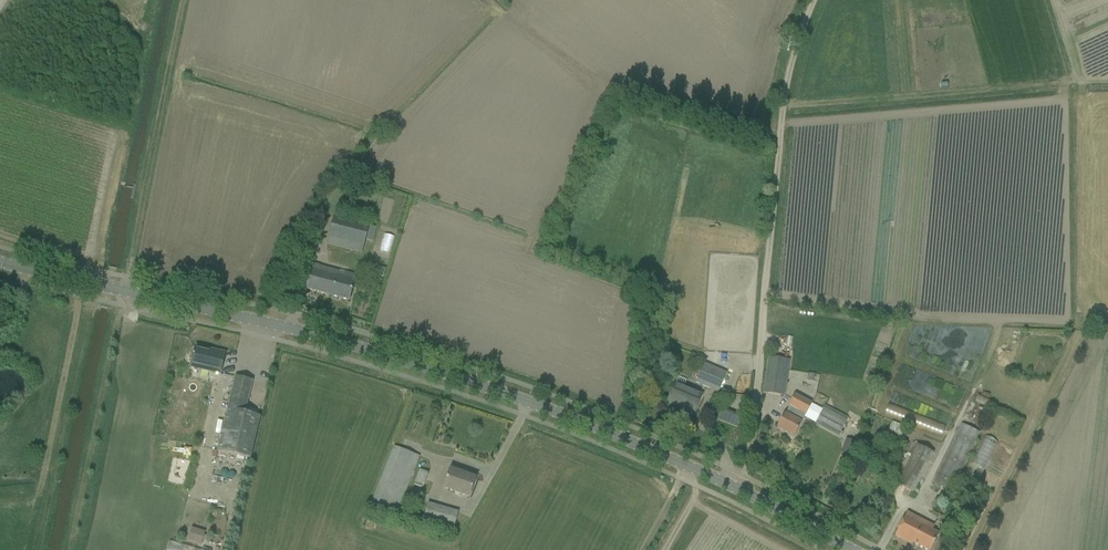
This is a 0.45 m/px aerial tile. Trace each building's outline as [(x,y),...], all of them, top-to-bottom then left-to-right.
[(372,242),(376,228),(334,217),(327,245),(362,254),(365,239),(372,242)] [(388,236),(385,254),(396,256),(398,237),(388,236)] [(349,301),(352,290),(356,276),(345,273),(344,274),(319,267),(320,265),(312,263),(308,279),(306,289),(349,301)] [(383,276),(385,269),(369,264),(367,272),(383,276)] [(194,356),(191,367),(220,374),(225,354),(209,350),(208,353),(195,350),(194,354),(193,356),(194,356)] [(784,396),(786,385),(789,360),(769,357),(763,393),(784,396)] [(726,374),(704,364),(695,383),(718,393),(726,374)] [(260,417),(245,413),(253,381),(235,377),(233,388),(228,409),(218,451),(250,459),(260,417)] [(703,393),(693,389),(676,382),(672,390),(668,400),(672,402),(671,404),(679,407),(679,405),(695,412),(703,393)] [(795,437),(800,427),(812,404),(804,400),(795,395),(789,406),(790,406),(786,414),(785,414),(777,427),(795,437)] [(987,408),(990,402),(978,396),(975,401),(987,408)] [(838,436),(847,420),(848,419),(824,406),(814,424),(838,436)] [(920,406),(911,427),(928,434),(936,413),(920,406)] [(721,424),(743,427),(744,418),(722,415),(721,424)] [(901,436),(904,428),(905,427),(892,422),(888,431),(901,436)] [(980,433),(961,425),(932,485),(950,494),(980,433)] [(976,468),(989,473),(1002,443),(988,438),(976,468)] [(846,439),(841,452),(851,456),(856,443),(846,439)] [(899,480),(897,484),(913,492),(933,454),(913,444),(908,452),(907,455),(904,454),(902,457),(905,458),(899,471),(903,473),(899,480)] [(395,519),(420,457),(394,447),(369,508),(395,519)] [(469,498),(472,489),(476,478),(451,469),(444,488),(469,498)] [(428,474),(420,470),(413,485),(421,488),(422,484),(424,484),(428,474)] [(451,535),(457,514),(458,512),(419,501),(413,523),(451,535)] [(935,542),(939,534),(932,531),(934,527),(907,513),(895,536),(912,545),(913,543),(926,549),(931,549),(935,542)] [(191,528),(187,542),(201,546),(205,532),(191,528)]
